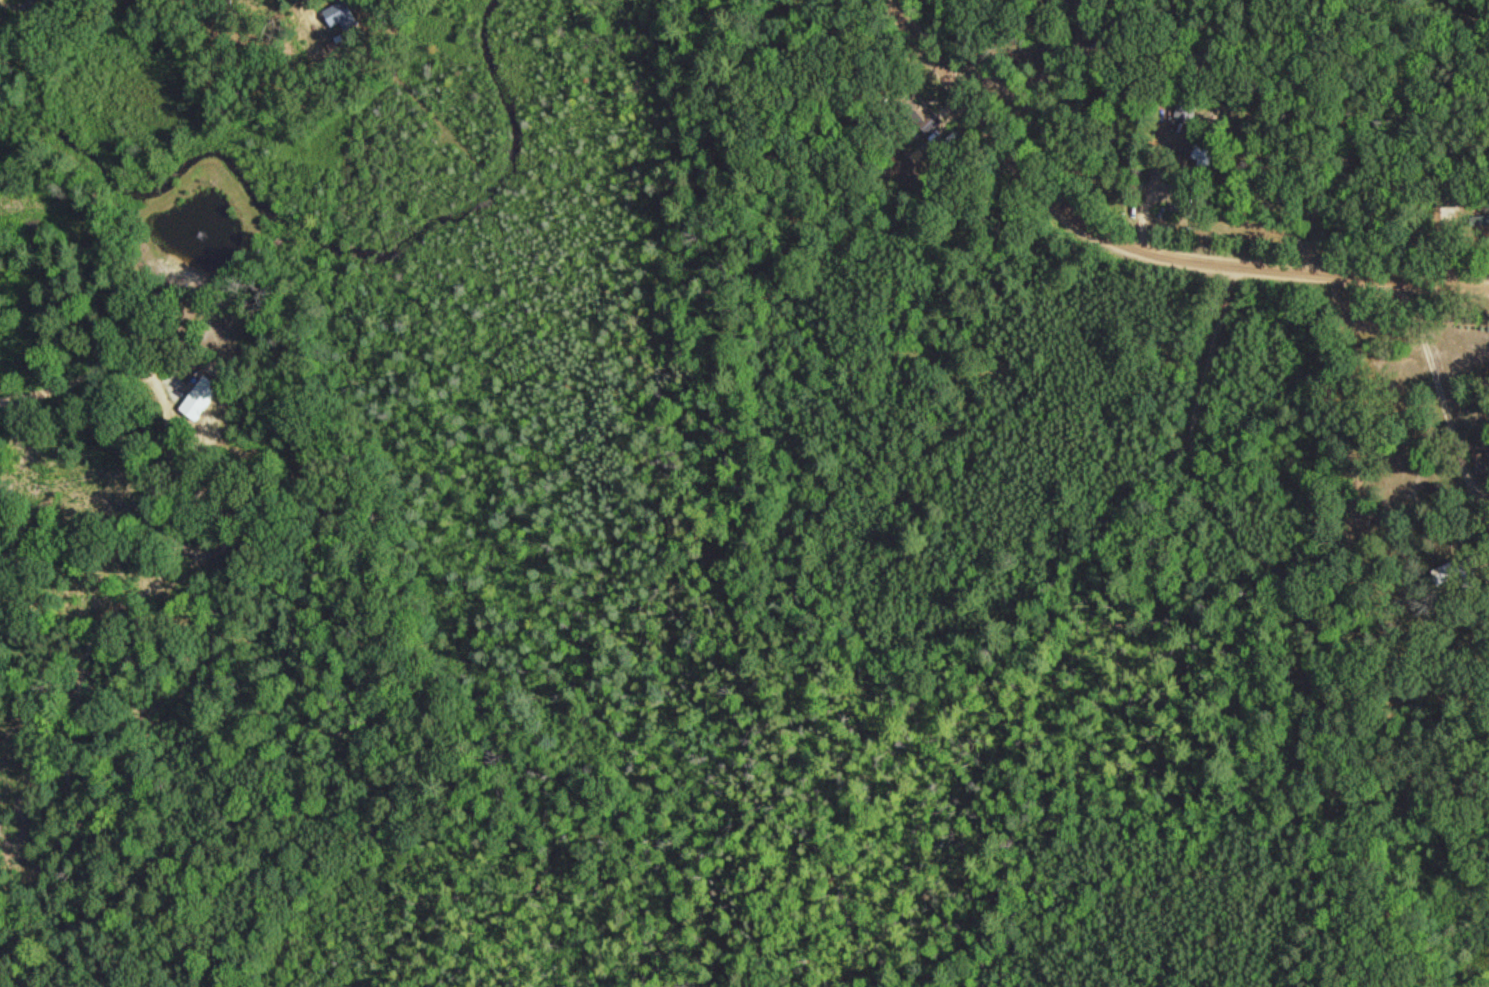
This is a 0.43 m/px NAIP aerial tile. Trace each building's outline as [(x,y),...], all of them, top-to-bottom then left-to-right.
[(347,30),(364,24),(354,0),(343,0),(326,7),(334,28),(345,24),(347,30)] [(1222,122),(1211,119),(1204,140),(1198,138),(1191,159),(1209,165),(1222,122)] [(1473,215),(1473,224),(1488,224),(1488,215),(1473,215)] [(181,403),(195,419),(226,391),(212,376),(181,403)] [(1434,569),(1440,585),(1461,577),(1466,592),(1483,586),(1476,569),(1481,566),(1476,553),(1434,569)]
